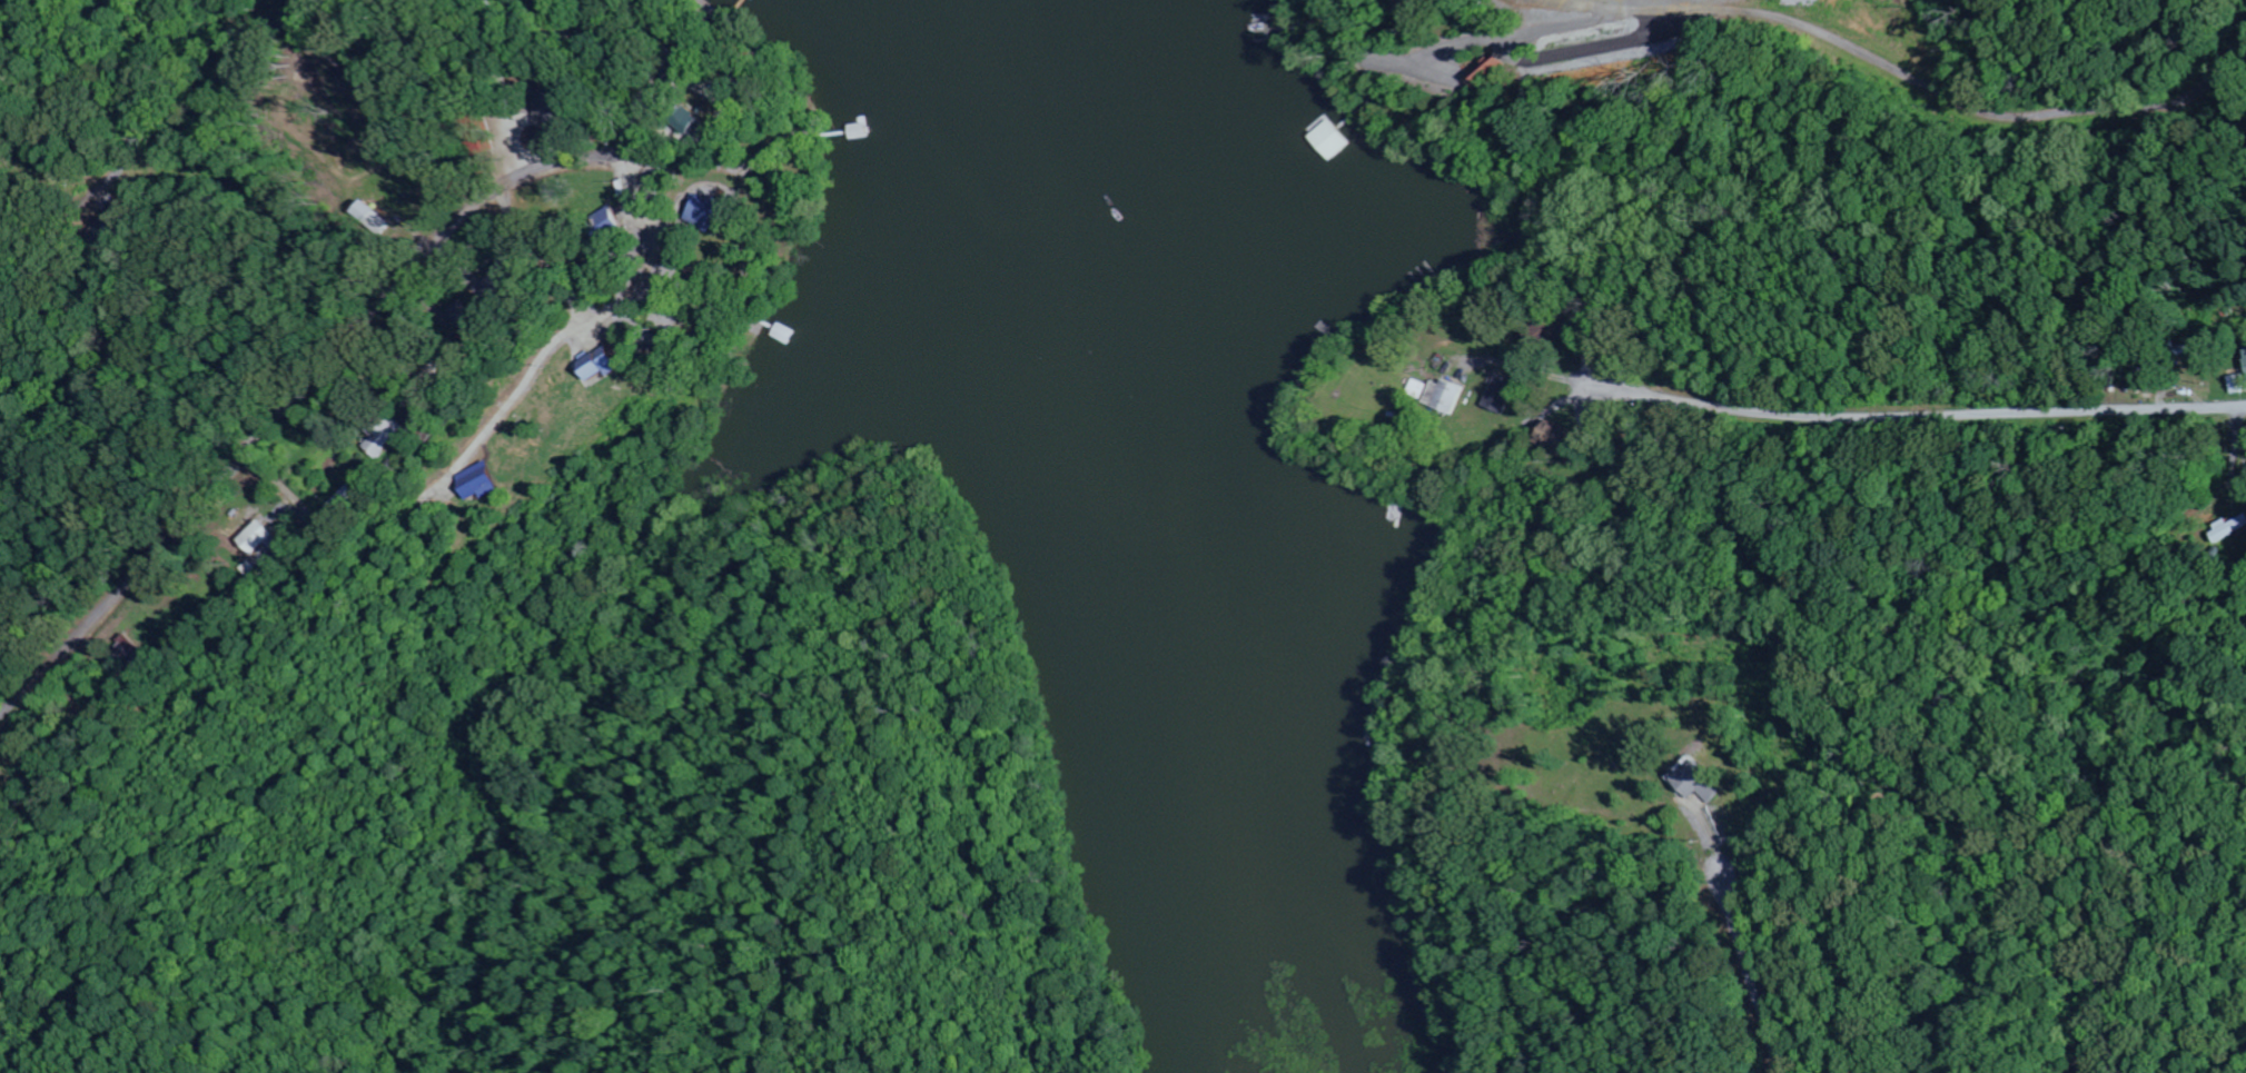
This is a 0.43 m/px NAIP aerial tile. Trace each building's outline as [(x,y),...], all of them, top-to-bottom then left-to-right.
[(690,135),(703,117),(686,105),(673,123),(690,135)] [(719,230),(726,202),(699,195),(692,224),(719,230)] [(593,217),(602,242),(627,232),(618,208),(593,217)] [(615,378),(627,370),(611,348),(582,368),(594,385),(612,373),(615,378)] [(1516,383),(1495,376),(1485,408),(1506,415),(1516,383)] [(1458,414),(1465,387),(1434,379),(1427,406),(1458,414)] [(367,446),(382,459),(410,429),(395,416),(367,446)] [(1689,800),(1699,791),(1710,804),(1724,791),(1695,760),(1672,781),(1689,800)]
